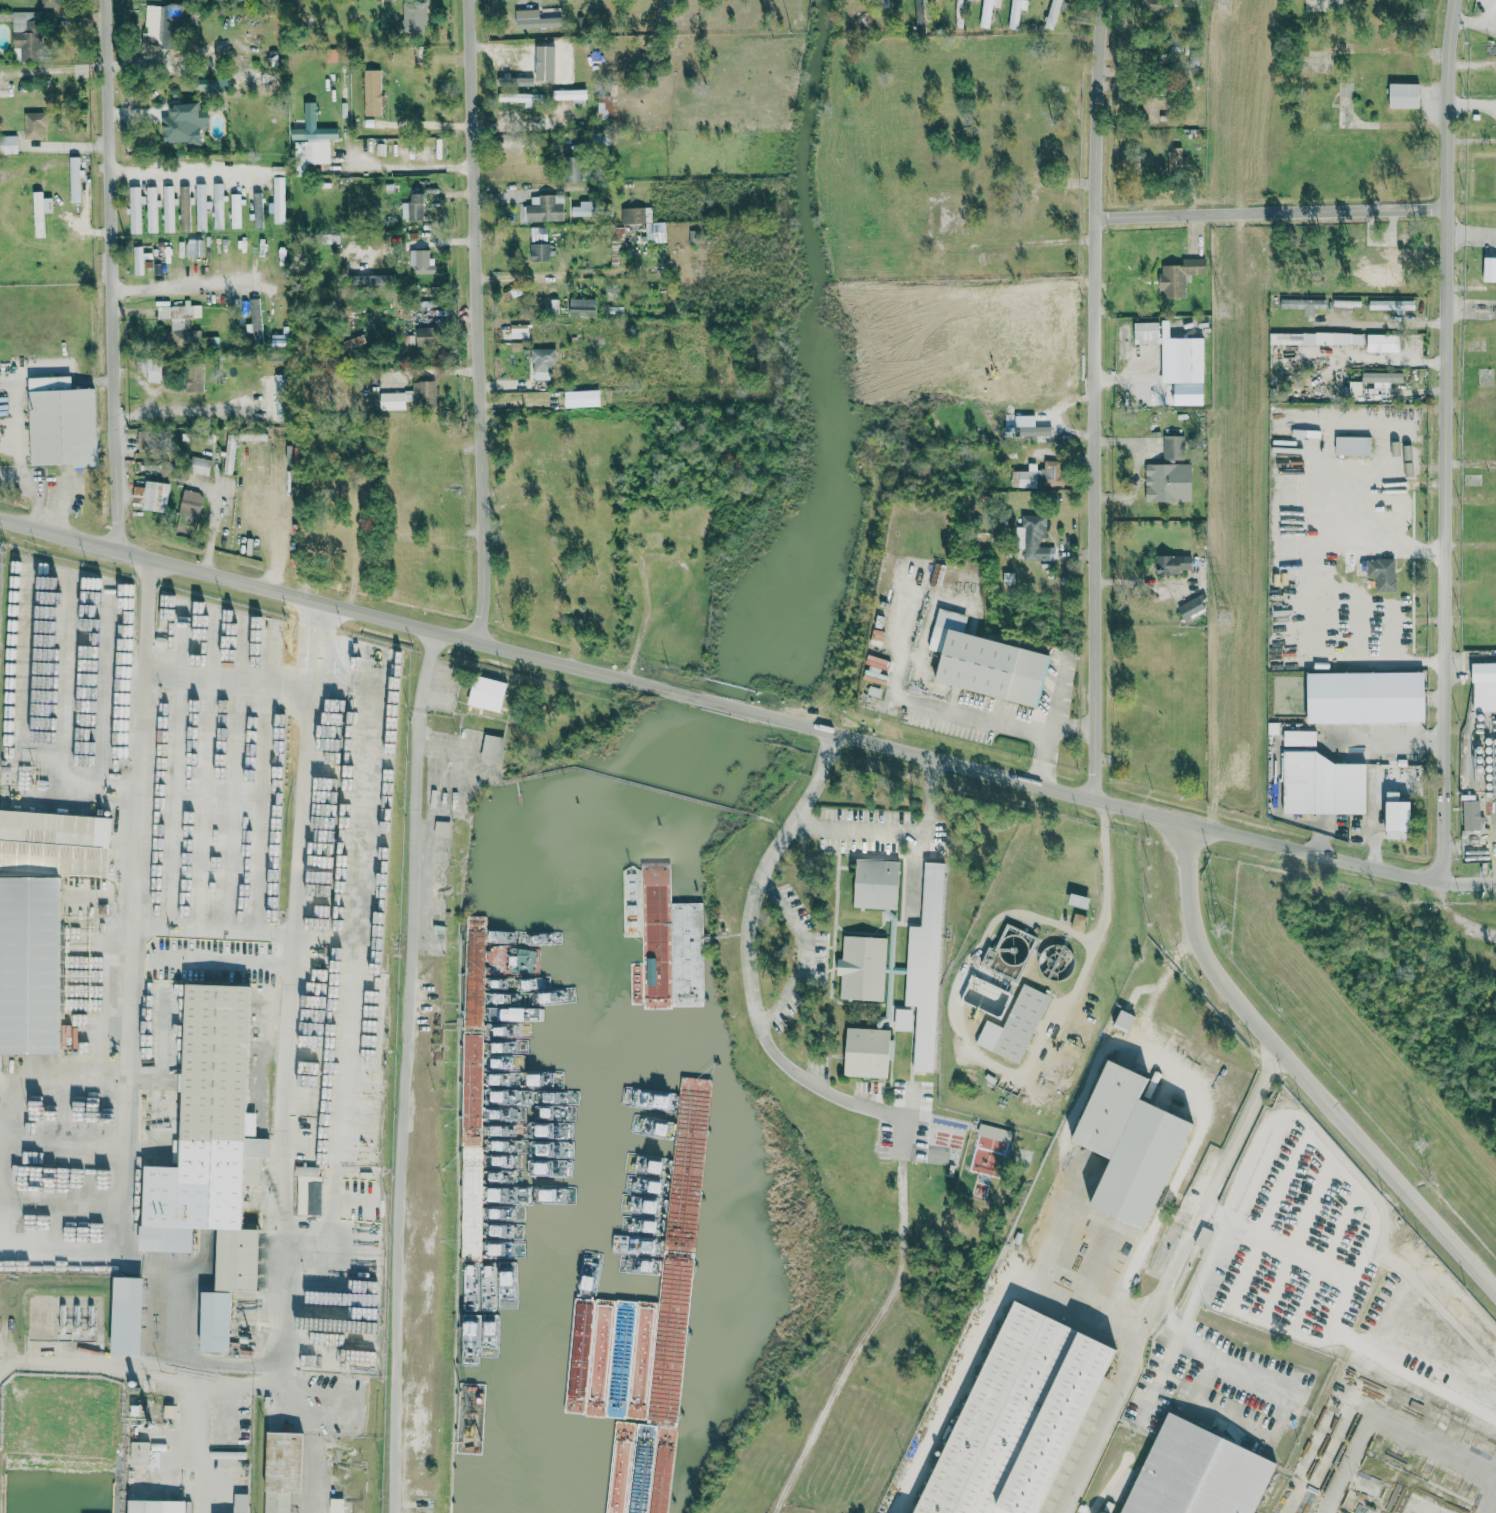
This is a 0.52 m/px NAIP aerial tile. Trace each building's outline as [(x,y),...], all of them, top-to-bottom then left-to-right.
[(916,33),(925,33),(924,0),(915,0),(916,33)] [(1000,7),(1001,0),(983,0),(981,28),(990,29),(992,7),(1000,7)] [(1027,10),(1028,0),(1012,0),(1009,27),(1018,28),(1021,9),(1027,10)] [(1053,30),(1062,0),(1052,0),(1044,27),(1053,30)] [(1141,12),(1161,13),(1162,0),(1142,0),(1141,12)] [(424,2),(402,3),(403,32),(425,32),(424,2)] [(144,12),(142,61),(173,62),(174,39),(181,39),(183,5),(160,4),(160,12),(144,12)] [(560,27),(560,16),(540,18),(539,9),(516,10),(516,28),(560,27)] [(40,60),(39,11),(12,11),(13,48),(20,47),(21,61),(40,60)] [(551,83),(551,43),(537,43),(537,58),(525,58),(526,78),(541,77),(541,83),(551,83)] [(364,69),(365,116),(381,115),(380,69),(364,69)] [(278,73),(234,74),(234,83),(278,83),(278,73)] [(1420,83),(1390,82),(1390,107),(1420,108),(1420,83)] [(598,118),(616,118),(616,87),(611,87),(611,94),(597,94),(598,118)] [(586,89),(552,90),(553,100),(572,99),(573,106),(586,106),(586,89)] [(1141,121),(1158,121),(1159,94),(1141,94),(1141,121)] [(163,142),(186,141),(186,146),(200,145),(199,126),(208,125),(207,108),(199,109),(198,102),(169,104),(170,116),(161,116),(163,142)] [(43,138),(43,126),(47,126),(47,112),(24,112),(24,139),(43,138)] [(329,164),(329,139),(338,139),(338,128),(316,128),(316,118),(305,118),(305,128),(291,128),(291,140),(294,140),(294,175),(306,175),(306,164),(329,164)] [(592,145),(608,145),(608,133),(592,134),(592,145)] [(17,153),(17,135),(0,136),(0,151),(0,154),(17,153)] [(1182,147),(1169,147),(1170,168),(1189,167),(1189,156),(1182,156),(1182,147)] [(80,202),(79,156),(69,156),(70,202),(80,202)] [(284,223),(284,170),(274,170),(273,223),(284,223)] [(197,230),(206,230),(205,183),(196,183),(197,230)] [(213,229),(222,229),(222,183),(214,183),(213,229)] [(130,233),(141,233),(140,186),(129,187),(130,233)] [(158,232),(157,200),(156,200),(156,186),(146,186),(147,232),(158,232)] [(163,186),(164,232),(174,232),(173,186),(163,186)] [(180,231),(190,230),(189,186),(180,186),(180,231)] [(43,198),(43,191),(33,191),(34,226),(44,226),(43,213),(52,212),(52,198),(43,198)] [(254,227),(262,227),(262,193),(254,193),(254,227)] [(402,219),(423,219),(423,193),(410,193),(411,202),(401,202),(402,219)] [(231,228),(241,228),(240,194),(230,194),(231,228)] [(563,221),(564,195),(531,194),(530,205),(524,205),(524,220),(563,221)] [(572,216),(599,215),(598,206),(592,206),(591,201),(579,201),(579,206),(572,206),(572,216)] [(622,223),(646,222),(647,243),(666,242),(666,222),(652,222),(651,207),(621,208),(622,223)] [(547,226),(530,227),(531,242),(547,242),(547,226)] [(1362,233),(1351,233),(1351,246),(1362,247),(1362,233)] [(203,256),(203,239),(186,239),(186,256),(203,256)] [(548,242),(530,244),(532,262),(550,260),(548,242)] [(142,246),(133,246),(134,275),(143,274),(142,246)] [(1386,281),(1404,281),(1405,247),(1382,246),(1382,271),(1386,271),(1386,281)] [(409,250),(410,266),(415,265),(415,274),(430,273),(429,249),(409,250)] [(1485,256),(1484,281),(1495,282),(1495,257),(1485,256)] [(1206,258),(1183,259),(1183,264),(1160,265),(1161,298),(1186,297),(1186,274),(1206,274),(1206,258)] [(1281,309),(1305,309),(1305,315),(1315,315),(1315,309),(1327,309),(1327,297),(1281,298),(1281,309)] [(249,298),(251,323),(248,323),(249,340),(262,339),(259,298),(249,298)] [(596,299),(570,298),(570,311),(596,311),(596,299)] [(1415,300),(1369,300),(1369,310),(1398,310),(1415,310),(1415,300)] [(157,306),(157,318),(171,318),(171,330),(167,330),(167,351),(200,352),(201,330),(189,330),(189,317),(201,317),(201,305),(187,305),(187,306),(157,306)] [(1134,340),(1159,340),(1159,322),(1134,322),(1134,340)] [(416,327),(417,346),(440,345),(439,326),(416,327)] [(1363,345),(1363,333),(1288,332),(1288,338),(1282,338),(1282,344),(1363,345)] [(1399,334),(1367,334),(1368,352),(1400,351),(1399,334)] [(218,336),(204,337),(204,347),(218,346),(218,336)] [(1180,383),(1205,382),(1205,337),(1180,337),(1180,383)] [(533,380),(551,379),(550,362),(556,361),(555,348),(532,348),(533,380)] [(135,371),(147,371),(147,382),(159,383),(160,357),(136,357),(135,371)] [(203,392),(204,364),(186,363),(186,392),(203,392)] [(1374,388),(1391,388),(1392,382),(1404,382),(1404,372),(1363,371),(1363,381),(1374,382),(1374,388)] [(28,377),(32,465),(75,463),(75,467),(98,466),(95,388),(71,388),(71,376),(28,377)] [(436,381),(413,380),(413,405),(435,405),(436,381)] [(1362,394),(1362,381),(1350,381),(1350,394),(1362,394)] [(599,390),(565,391),(565,407),(600,406),(599,390)] [(380,392),(380,409),(406,409),(406,401),(412,401),(412,392),(380,392)] [(1006,436),(1051,436),(1051,426),(1035,426),(1035,416),(1005,416),(1006,436)] [(150,431),(138,431),(137,446),(150,446),(150,431)] [(238,441),(265,440),(265,432),(237,433),(238,441)] [(234,434),(226,434),(224,473),(233,474),(234,434)] [(1146,501),(1193,501),(1192,462),(1185,462),(1185,435),(1164,435),(1164,463),(1146,463),(1146,501)] [(1336,454),(1372,455),(1372,437),(1336,436),(1336,454)] [(211,460),(191,456),(188,470),(208,475),(211,460)] [(1063,485),(1063,460),(1045,460),(1044,469),(1037,469),(1037,463),(1029,463),(1028,470),(1020,470),(1019,487),(1037,487),(1037,475),(1044,475),(1044,485),(1063,485)] [(134,485),(132,499),(143,500),(142,509),(166,512),(169,483),(145,481),(144,486),(134,485)] [(178,513),(197,519),(204,494),(184,489),(178,513)] [(1047,515),(1022,514),(1022,527),(1017,527),(1017,548),(1025,548),(1025,560),(1050,560),(1051,547),(1040,546),(1040,538),(1046,538),(1047,515)] [(1158,575),(1181,575),(1181,570),(1192,570),(1192,555),(1158,555),(1158,575)] [(1395,558),(1367,559),(1368,577),(1376,577),(1377,592),(1396,591),(1395,558)] [(1178,605),(1184,621),(1207,611),(1201,596),(1178,605)] [(935,682),(1038,706),(1051,654),(964,633),(968,615),(939,608),(929,649),(942,653),(935,682)] [(1474,663),(1475,712),(1495,712),(1495,663),(1474,663)] [(1308,673),(1308,724),(1426,723),(1426,672),(1308,673)] [(500,712),(507,683),(475,675),(467,704),(500,712)] [(1284,746),(1317,746),(1317,731),(1284,731),(1284,746)] [(482,760),(502,762),(505,737),(484,734),(482,760)] [(1284,813),(1367,814),(1368,758),(1285,757),(1284,813)] [(1412,802),(1401,801),(1401,792),(1388,792),(1388,838),(1412,839),(1412,802)] [(1464,830),(1481,830),(1480,800),(1463,801),(1464,830)] [(0,811),(0,870),(16,871),(16,874),(103,879),(105,848),(110,849),(111,816),(0,811)] [(449,836),(451,822),(436,821),(434,834),(449,836)] [(900,861),(856,859),(854,908),(898,909),(900,861)] [(908,926),(905,1006),(916,1006),(914,1071),(935,1072),(944,863),(924,862),(922,926),(908,926)] [(702,1006),(703,902),(670,902),(670,863),(642,863),(642,886),(649,886),(649,908),(644,908),(643,963),(645,963),(644,982),(631,982),(631,985),(642,985),(642,1006),(702,1006)] [(0,1006),(0,1017),(0,1055),(60,1055),(60,878),(0,878),(0,1006)] [(1071,928),(1085,931),(1088,916),(1075,913),(1071,928)] [(887,938),(843,936),(842,959),(840,959),(839,999),(884,1001),(887,938)] [(976,1045),(1021,1064),(1050,995),(1023,983),(1004,1028),(986,1020),(976,1045)] [(250,987),(186,985),(181,1167),(144,1166),(141,1252),(193,1253),(194,1229),(217,1230),(216,1292),(202,1292),(200,1354),(230,1354),(232,1291),(258,1292),(259,1230),(243,1230),(244,1185),(259,1186),(260,1158),(268,1159),(269,1139),(255,1139),(256,1113),(247,1113),(250,987)] [(912,1031),(913,1010),(896,1009),(895,1031),(912,1031)] [(1128,1032),(1136,1016),(1122,1010),(1115,1026),(1128,1032)] [(893,1060),(894,1040),(890,1040),(890,1030),(847,1028),(845,1076),(888,1078),(889,1060),(893,1060)] [(1151,1232),(1196,1123),(1148,1104),(1160,1073),(1155,1071),(1152,1078),(1109,1061),(1075,1143),(1114,1159),(1094,1209),(1151,1232)] [(679,1065),(661,1063),(657,1099),(636,1096),(628,1172),(650,1174),(651,1164),(661,1165),(660,1177),(666,1178),(679,1065)] [(1012,1130),(979,1124),(977,1136),(1010,1142),(1012,1130)] [(970,1170),(999,1177),(1008,1144),(979,1136),(970,1170)] [(317,1166),(305,1168),(306,1174),(312,1172),(314,1181),(320,1180),(317,1166)] [(1207,1249),(1213,1231),(1201,1227),(1195,1245),(1207,1249)] [(144,1279),(114,1278),(112,1356),(141,1357),(144,1279)] [(1007,1298),(921,1512),(1047,1512),(1116,1342),(1007,1298)] [(175,1406),(164,1405),(164,1418),(174,1418),(175,1406)] [(1276,1457),(1167,1411),(1114,1512),(1252,1512),(1276,1457)] [(291,1494),(301,1494),(303,1434),(267,1433),(265,1512),(290,1512),(291,1494)] [(150,1443),(131,1442),(131,1467),(149,1467),(150,1443)] [(249,1493),(234,1493),(233,1512),(249,1512),(249,1493)] [(129,1498),(129,1512),(185,1512),(185,1499),(129,1498)] [(343,1512),(343,1498),(329,1498),(329,1512),(343,1512)]
